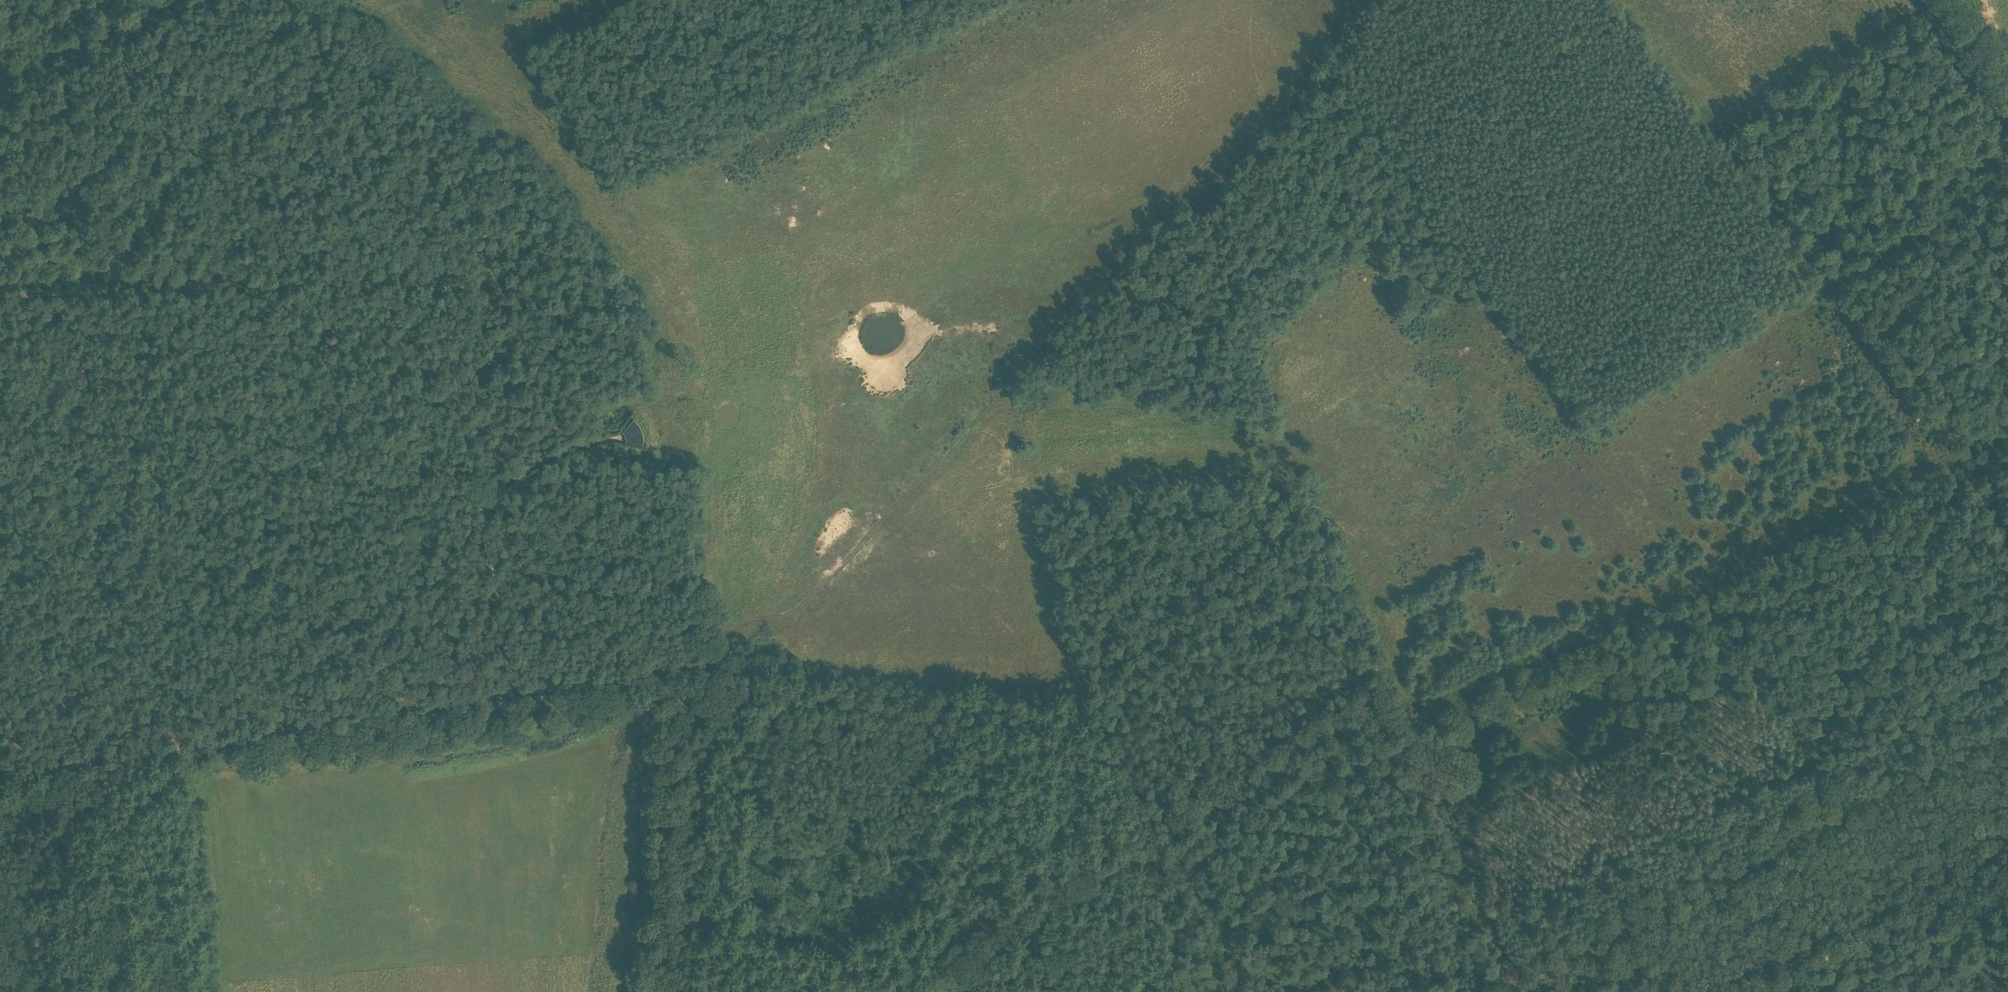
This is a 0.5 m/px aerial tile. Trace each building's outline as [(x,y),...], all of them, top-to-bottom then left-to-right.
[(636,423),(633,420),(625,429),(626,430),(631,441),(643,443),(643,442),(643,438),(642,434),(641,430),(639,426),(636,423)] [(1256,436),(1250,440),(1253,446),(1260,442),(1256,436)]
